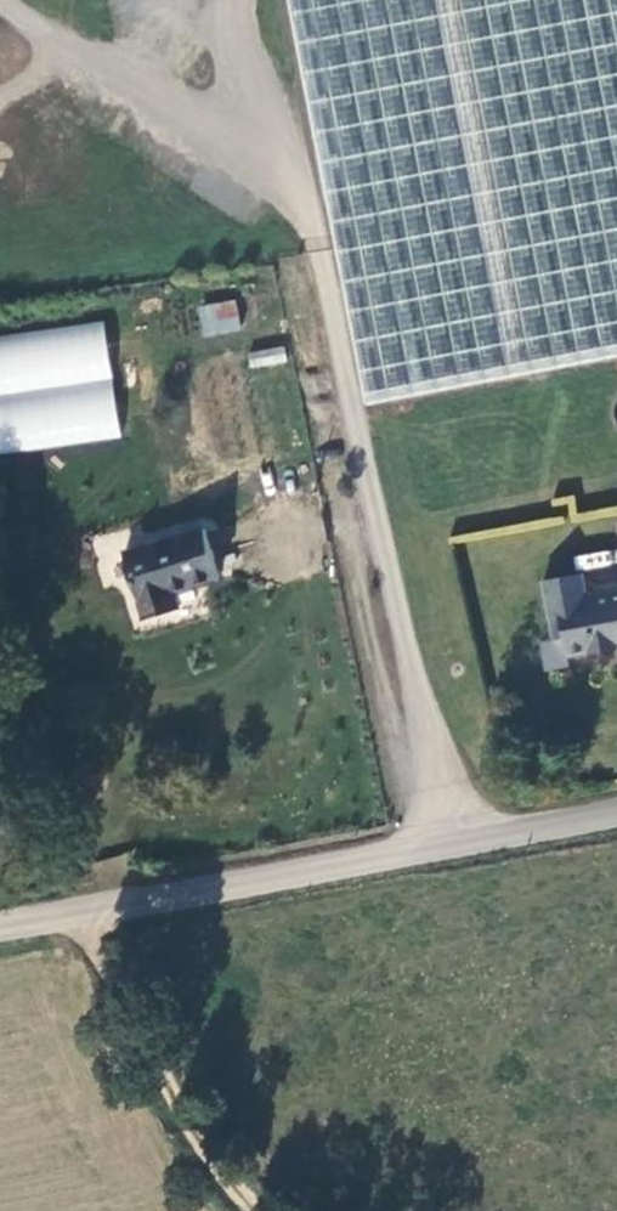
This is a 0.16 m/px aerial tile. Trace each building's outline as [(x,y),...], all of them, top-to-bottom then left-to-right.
[(349,422),(616,364),(616,0),(258,0),(349,422)] [(227,298),(188,301),(191,329),(229,326),(227,298)] [(118,441),(107,322),(0,331),(0,451),(118,441)] [(246,352),(249,369),(288,363),(285,346),(246,352)] [(192,523),(107,551),(130,619),(163,608),(156,587),(182,579),(208,570),(192,523)] [(156,587),(163,608),(189,599),(182,579),(156,587)] [(616,654),(616,622),(612,601),(573,608),(569,584),(529,592),(540,650),(552,648),(555,666),(576,662),(579,664),(605,659),(607,656),(616,654)]
